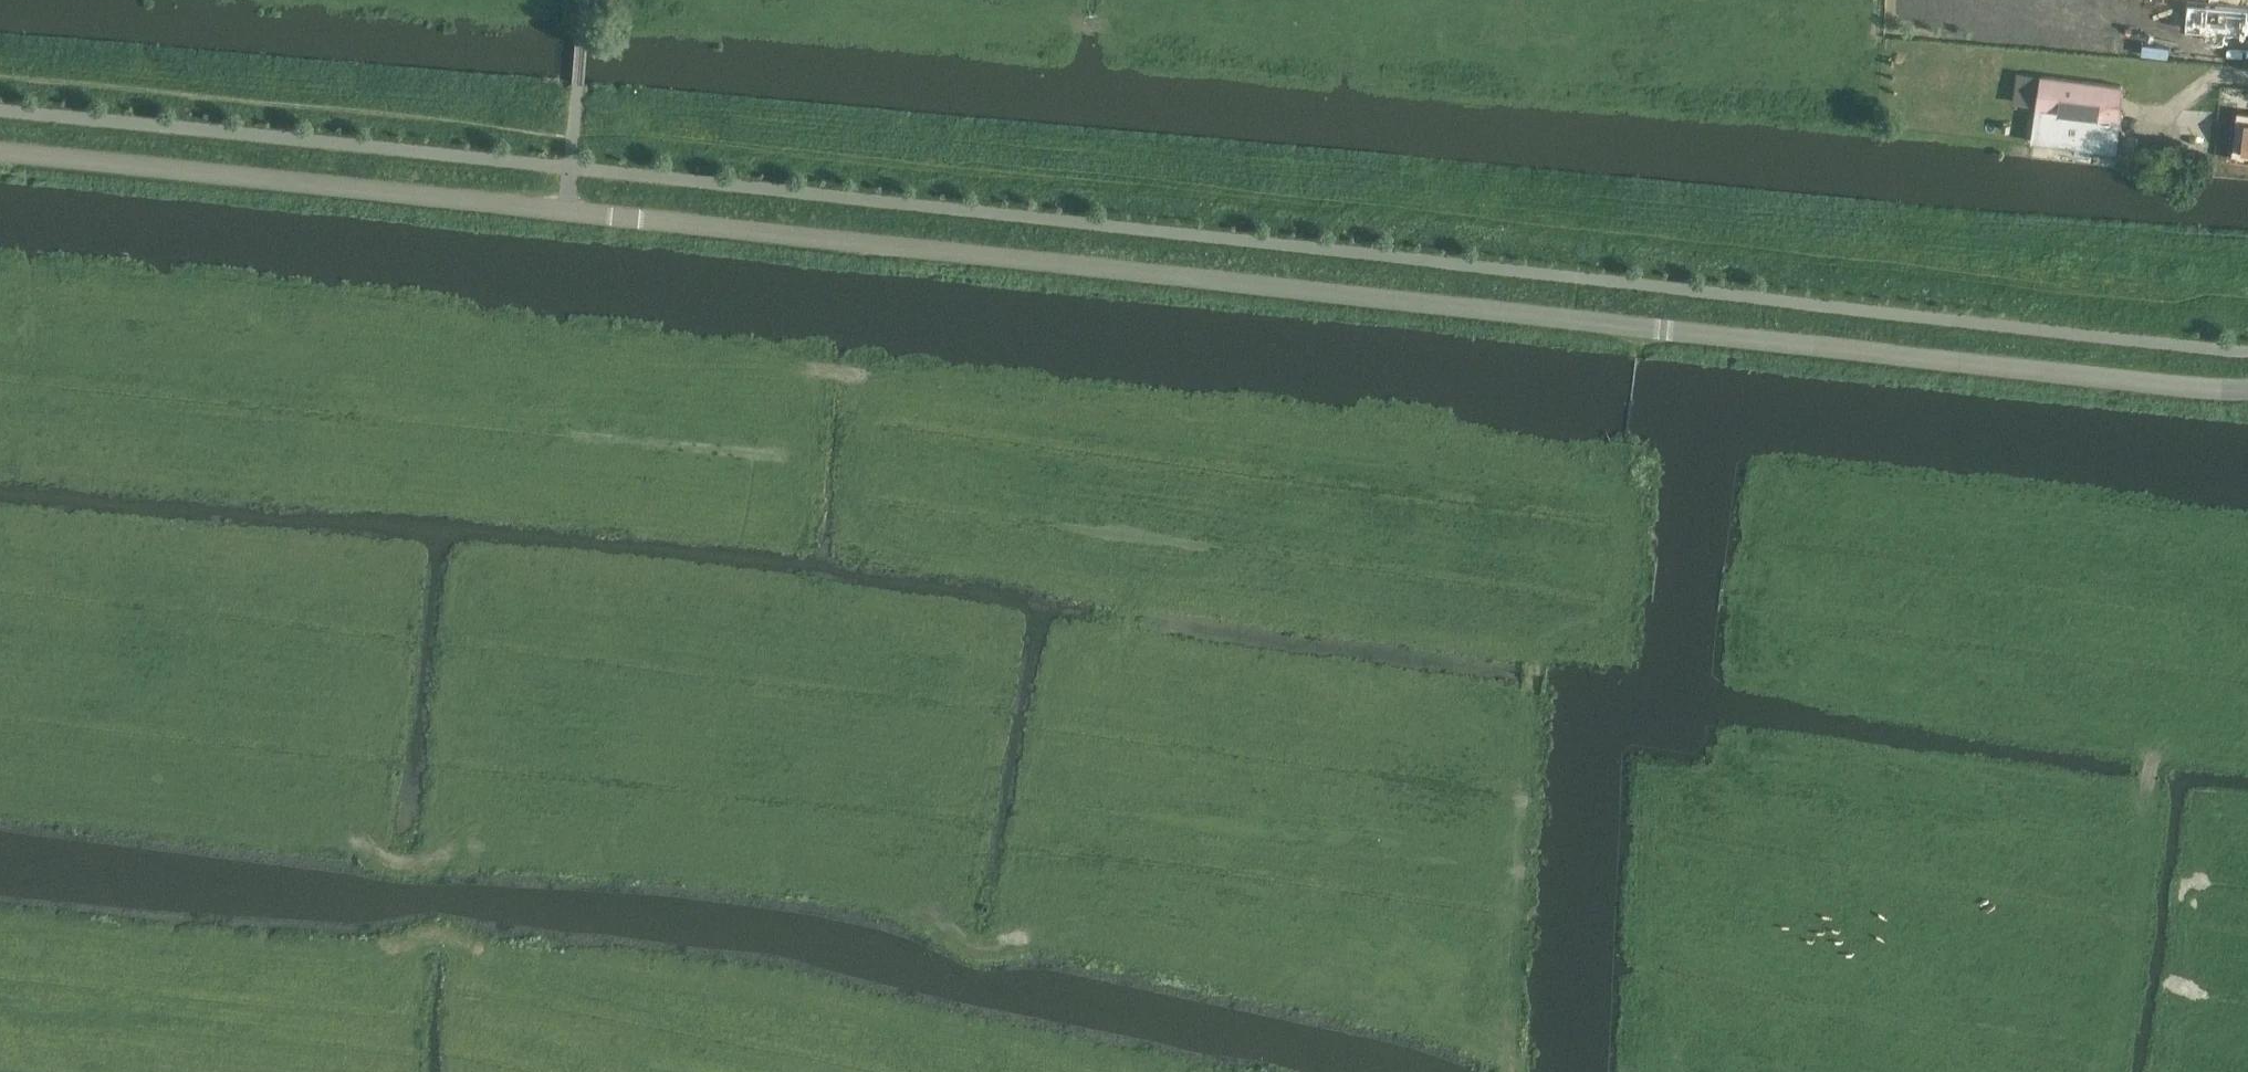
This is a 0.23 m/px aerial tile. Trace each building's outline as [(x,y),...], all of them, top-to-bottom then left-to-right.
[(2189,22),(2209,23),(2208,32),(2228,34),(2229,25),(2247,26),(2247,0),(2191,0),(2189,22)] [(2116,12),(2114,32),(2133,34),(2135,23),(2136,14),(2116,12)] [(2042,76),(2040,87),(2033,141),(2116,151),(2119,128),(2115,128),(2116,119),(2120,119),(2122,86),(2042,76)] [(2223,163),(2247,166),(2247,117),(2228,115),(2223,163)]
